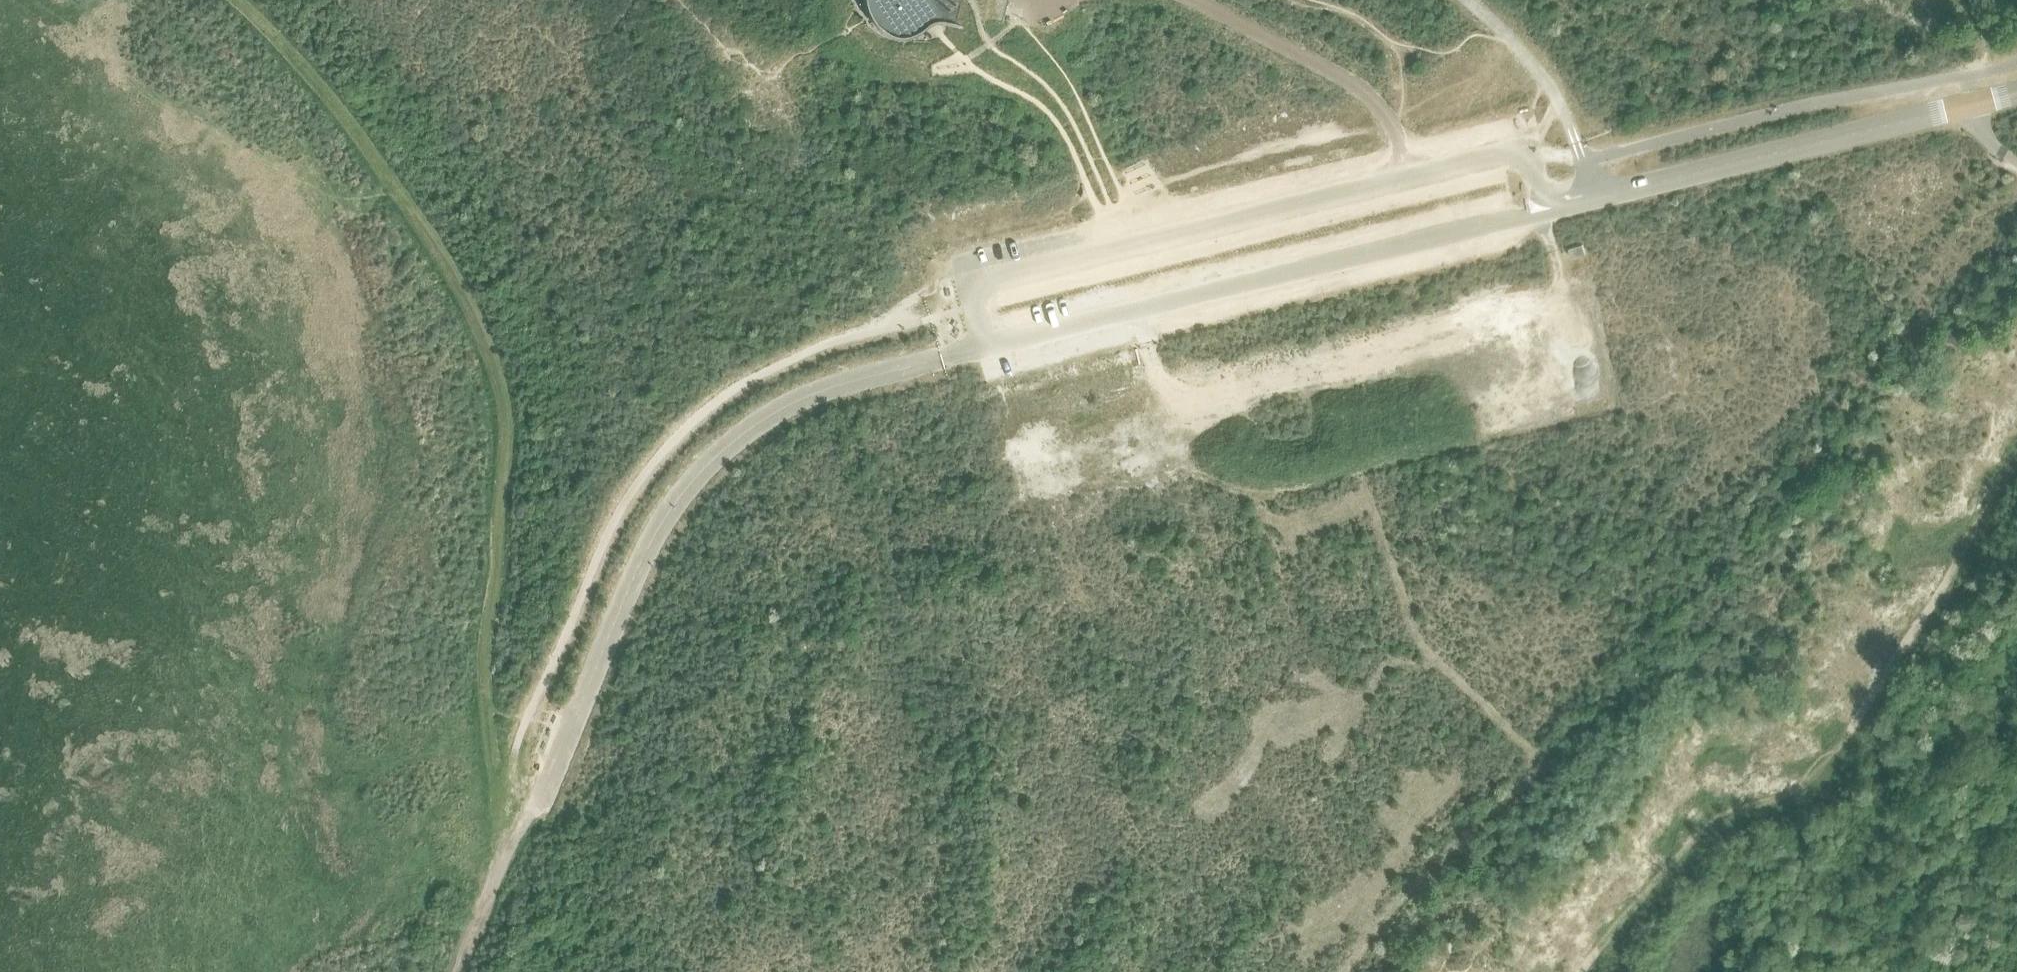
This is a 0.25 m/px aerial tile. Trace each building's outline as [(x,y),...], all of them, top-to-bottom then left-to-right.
[(892,0),(890,3),(887,6),(884,8),(882,12),(882,18),(885,22),(889,24),(894,25),(902,21),(908,19),(912,19),(917,18),(924,18),(930,20),(934,21),(941,22),(963,27),(966,13),(1002,22),(1007,1),(1007,0),(892,0)]
